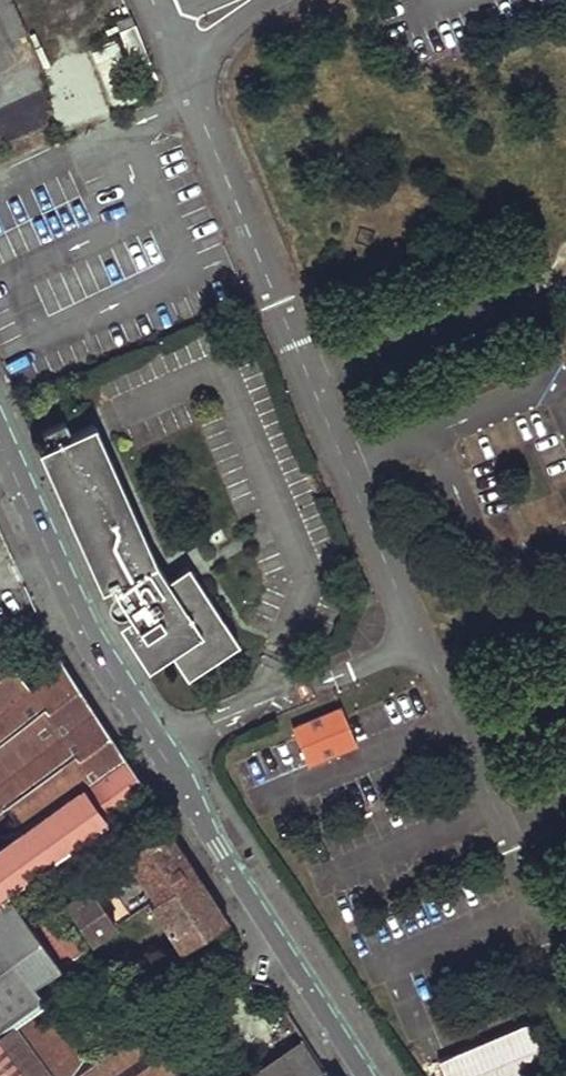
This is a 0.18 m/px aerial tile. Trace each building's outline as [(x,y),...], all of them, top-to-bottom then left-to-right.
[(128,12),(113,19),(140,82),(155,76),(128,12)] [(122,40),(93,46),(106,108),(135,102),(122,40)] [(147,662),(167,681),(186,661),(207,681),(249,636),(195,583),(177,603),(165,591),(90,426),(67,436),(61,421),(38,432),(44,447),(34,450),(106,611),(114,609),(117,615),(115,630),(131,631),(135,635),(128,642),(147,662)] [(177,603),(195,583),(182,571),(165,591),(177,603)] [(6,891),(145,792),(61,662),(29,688),(0,651),(0,896),(6,891)] [(303,719),(319,758),(367,737),(351,699),(303,719)] [(166,826),(135,849),(107,868),(112,877),(131,863),(157,900),(197,873),(182,849),(166,826)] [(125,835),(57,884),(67,897),(88,883),(102,873),(107,868),(135,849),(125,835)] [(197,873),(157,900),(150,904),(183,950),(228,921),(213,897),(197,873)] [(88,883),(67,897),(66,899),(94,940),(116,926),(88,883)] [(39,1002),(44,998),(33,982),(59,964),(21,911),(6,891),(0,896),(0,948),(39,1002)] [(48,891),(21,911),(59,964),(88,945),(48,891)] [(39,1002),(0,948),(0,1030),(39,1002)] [(135,1013),(82,1049),(44,998),(39,1002),(0,1030),(0,1075),(180,1075),(135,1013)] [(250,1075),(329,1075),(305,1039),(250,1075)]
